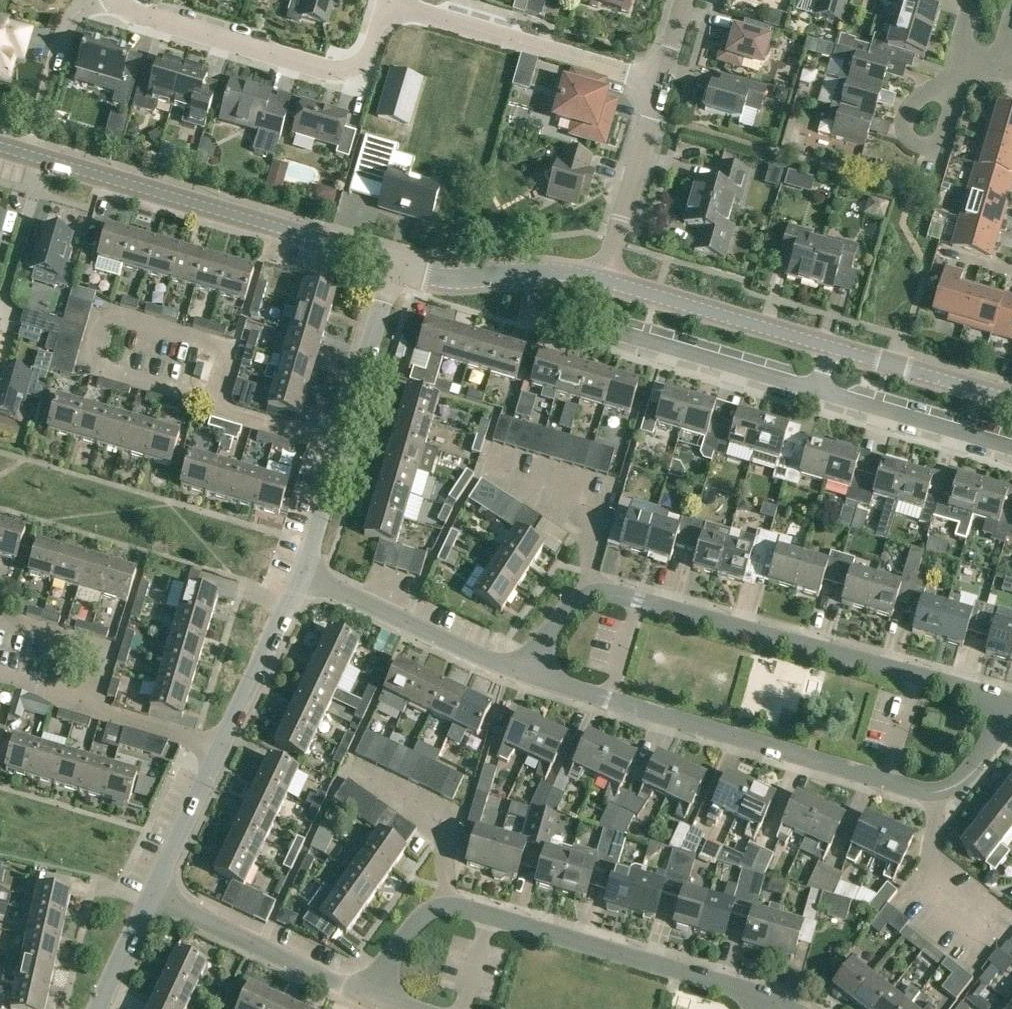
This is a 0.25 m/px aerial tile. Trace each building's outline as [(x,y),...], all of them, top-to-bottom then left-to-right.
[(334,0),(305,0),(300,17),(327,25),(334,0)] [(586,1),(588,2),(590,5),(598,8),(601,6),(629,14),(633,0),(586,0),(586,1)] [(847,0),(815,0),(816,0),(819,6),(816,15),(840,22),(847,0)] [(932,34),(939,9),(915,2),(915,0),(883,0),(883,1),(885,5),(899,9),(895,23),(932,34)] [(9,78),(15,56),(23,58),(30,31),(0,23),(0,75),(9,78)] [(932,34),(895,23),(887,47),(873,43),(869,57),(889,63),(896,65),(900,52),(924,59),(932,34)] [(770,54),(770,51),(770,48),(768,45),(769,41),(768,40),(771,29),(755,24),(752,36),(735,31),(732,43),(725,41),(719,61),(739,66),(741,60),(762,66),(763,62),(766,60),(768,57),(770,54)] [(113,103),(127,107),(142,59),(129,55),(130,51),(87,39),(83,53),(79,52),(75,65),(79,67),(75,81),(116,94),(113,103)] [(889,63),(869,57),(820,43),(817,55),(833,60),(832,60),(853,66),(848,81),(840,79),(839,79),(881,91),(889,63)] [(533,59),(521,56),(518,68),(530,71),(533,59)] [(172,107),(184,67),(159,60),(153,83),(141,80),(133,108),(155,115),(158,103),(172,107)] [(184,67),(172,107),(186,111),(182,123),(204,129),(213,100),(201,97),(208,74),(184,67)] [(378,117),(408,126),(422,80),(391,71),(378,117)] [(603,82),(573,74),(573,75),(576,76),(573,85),(565,83),(555,117),(575,123),(572,134),(603,143),(615,103),(604,100),(605,95),(600,93),(603,82)] [(705,110),(741,120),(744,108),(759,112),(766,90),(722,77),(719,88),(711,86),(705,110)] [(831,106),(831,107),(873,119),(881,91),(839,79),(835,95),(843,98),(840,109),(831,106)] [(279,143),(288,112),(268,106),(271,93),(232,81),(221,120),(242,126),(249,122),(261,125),(257,137),(279,143)] [(349,158),(356,132),(344,128),(348,115),(303,102),(293,133),(338,146),(336,154),(349,158)] [(873,119),(831,107),(827,123),(835,125),(832,138),(845,142),(851,143),(865,147),(873,119)] [(1011,175),(1011,111),(998,107),(994,123),(989,122),(984,141),(977,165),(1011,175)] [(409,218),(409,217),(430,223),(440,189),(390,175),(399,147),(366,137),(354,175),(386,185),(379,208),(399,214),(398,214),(409,218)] [(591,158),(565,150),(561,163),(558,162),(555,172),(544,177),(550,188),(548,197),(576,206),(580,195),(587,197),(595,173),(587,170),(591,158)] [(691,201),(730,213),(734,200),(741,202),(749,172),(719,163),(713,183),(697,178),(691,201)] [(969,190),(1007,201),(1011,185),(1011,175),(977,165),(969,190)] [(1007,201),(969,190),(961,218),(999,230),(1007,201)] [(730,213),(691,201),(684,224),(700,228),(694,250),(724,259),(734,227),(727,225),(730,213)] [(999,230),(961,218),(952,246),(991,258),(999,230)] [(69,264),(73,251),(68,250),(72,236),(62,233),(63,229),(48,224),(47,228),(45,227),(33,269),(58,277),(56,284),(67,287),(74,266),(69,264)] [(124,267),(133,234),(109,227),(99,259),(124,267)] [(810,284),(821,244),(799,237),(801,231),(789,227),(781,253),(793,257),(787,277),(810,284)] [(157,241),(133,234),(124,267),(148,274),(157,241)] [(181,248),(157,241),(148,274),(172,281),(181,248)] [(821,244),(810,284),(832,290),(838,270),(850,273),(858,247),(846,244),(844,250),(821,244)] [(181,248),(172,281),(196,288),(206,256),(181,248)] [(206,256),(196,288),(220,295),(230,263),(206,256)] [(254,270),(230,263),(220,295),(245,303),(254,270)] [(990,334),(1002,295),(960,283),(963,273),(945,268),(932,312),(949,316),(948,321),(990,334)] [(259,282),(254,298),(262,300),(267,284),(259,282)] [(305,285),(298,310),(329,319),(336,294),(305,285)] [(70,299),(93,306),(97,293),(74,286),(70,299)] [(1002,295),(990,334),(1011,340),(1011,298),(1002,295)] [(136,310),(138,301),(123,297),(120,305),(136,310)] [(262,300),(254,298),(249,313),(257,315),(262,300)] [(70,299),(67,310),(90,317),(93,306),(70,299)] [(161,317),(164,309),(147,304),(145,312),(161,317)] [(164,309),(161,317),(176,322),(179,314),(164,309)] [(90,317),(67,310),(64,322),(87,329),(90,317)] [(298,310),(291,335),(322,344),(329,319),(298,310)] [(209,332),(212,324),(195,319),(193,327),(209,332)] [(442,361),(452,329),(427,321),(417,354),(442,361)] [(87,329),(64,322),(60,333),(83,340),(87,329)] [(227,328),(212,324),(209,332),(224,336),(227,328)] [(476,336),(452,329),(442,361),(467,368),(476,336)] [(251,332),(246,348),(254,350),(259,334),(251,332)] [(60,333),(57,344),(80,351),(83,340),(60,333)] [(322,344),(291,335),(284,359),(315,368),(322,344)] [(500,343),(476,336),(467,368),(491,375),(500,343)] [(500,343),(491,375),(516,382),(526,350),(500,343)] [(80,351),(57,344),(53,356),(76,363),(80,351)] [(254,350),(246,348),(242,363),(250,365),(254,350)] [(556,393),(565,362),(540,354),(531,386),(556,393)] [(76,363),(53,356),(50,368),(73,375),(76,363)] [(284,359),(277,383),(308,392),(315,368),(284,359)] [(589,369),(565,362),(556,393),(580,400),(589,369)] [(16,420),(22,401),(25,402),(27,396),(40,400),(48,374),(32,369),(30,374),(2,366),(0,373),(0,415),(16,420)] [(589,369),(580,400),(604,408),(613,376),(589,369)] [(638,383),(613,376),(604,408),(629,415),(638,383)] [(113,392),(116,384),(99,379),(96,387),(113,392)] [(240,399),(245,383),(236,380),(232,396),(240,399)] [(437,380),(434,388),(450,393),(452,385),(437,380)] [(308,392),(277,383),(269,408),(301,417),(308,392)] [(130,388),(116,384),(113,392),(128,396),(130,388)] [(407,389),(400,414),(431,424),(439,399),(407,389)] [(484,394),(470,390),(468,398),(482,402),(484,394)] [(680,431),(690,398),(665,391),(661,405),(649,402),(640,431),(653,435),(656,424),(680,431)] [(161,406),(164,398),(147,393),(145,401),(161,406)] [(164,398),(161,406),(176,410),(179,402),(164,398)] [(690,398),(680,431),(706,438),(703,450),(714,453),(722,424),(710,421),(715,405),(690,398)] [(73,438),(83,406),(58,399),(49,431),(73,438)] [(83,406),(73,438),(97,445),(106,414),(83,406)] [(195,408),(187,406),(184,415),(192,418),(195,408)] [(50,427),(53,414),(45,412),(41,425),(50,427)] [(734,428),(722,424),(714,453),(726,456),(729,446),(754,453),(764,419),(738,412),(734,428)] [(130,421),(106,414),(97,445),(121,452),(130,421)] [(431,424),(400,414),(393,438),(424,448),(431,424)] [(504,446),(511,420),(500,417),(492,442),(504,446)] [(224,431),(227,423),(210,418),(208,426),(224,431)] [(788,426),(764,419),(754,453),(779,460),(776,471),(787,474),(794,453),(796,446),(784,442),(788,426)] [(481,420),(476,437),(484,439),(489,423),(481,420)] [(511,420),(504,446),(515,449),(523,424),(511,420)] [(154,428),(130,421),(121,452),(145,459),(154,428)] [(224,431),(222,435),(237,440),(238,435),(240,436),(242,427),(227,423),(224,431)] [(534,427),(523,424),(515,449),(527,453),(534,427)] [(546,431),(534,427),(527,453),(539,456),(546,431)] [(154,428),(145,459),(169,467),(179,435),(154,428)] [(546,431),(539,456),(550,459),(558,434),(546,431)] [(273,446),(275,437),(259,433),(256,441),(273,446)] [(558,434),(550,459),(562,463),(569,437),(558,434)] [(290,442),(275,437),(273,446),(288,450),(290,442)] [(484,439),(476,437),(471,452),(480,455),(484,439)] [(581,441),(569,437),(562,463),(573,466),(581,441)] [(424,448),(393,438),(385,462),(417,472),(424,448)] [(592,444),(581,441),(573,466),(585,469),(592,444)] [(794,453),(787,474),(785,482),(797,485),(800,475),(825,482),(834,449),(809,442),(805,456),(794,453)] [(604,447),(592,444),(585,469),(596,473),(604,447)] [(615,451),(604,447),(596,473),(608,476),(615,451)] [(834,449),(825,482),(850,489),(846,501),(858,504),(866,475),(855,472),(859,456),(834,449)] [(206,495),(215,463),(190,456),(181,488),(206,495)] [(866,475),(858,504),(870,508),(873,496),(886,500),(876,537),(887,540),(894,513),(897,503),(898,503),(908,470),(897,467),(899,461),(886,458),(885,464),(882,463),(878,478),(866,475)] [(385,462),(378,487),(410,496),(417,472),(385,462)] [(239,470),(215,463),(206,495),(230,502),(239,470)] [(239,470),(230,502),(254,509),(263,477),(239,470)] [(457,484),(464,489),(474,475),(466,470),(457,484)] [(932,477),(908,470),(898,503),(923,510),(919,522),(931,525),(933,517),(939,496),(928,493),(932,477)] [(419,495),(430,497),(434,474),(424,472),(419,495)] [(263,477),(254,509),(279,516),(288,485),(263,477)] [(939,496),(933,517),(945,520),(948,509),(962,513),(959,525),(970,528),(973,516),(974,517),(983,484),(958,477),(954,492),(942,488),(939,496)] [(479,508),(493,486),(482,479),(468,501),(479,508)] [(464,489),(457,484),(448,498),(456,502),(464,489)] [(983,484),(974,517),(986,520),(984,527),(987,533),(1007,538),(1011,520),(1011,510),(1003,507),(1008,491),(983,484)] [(503,493),(493,486),(479,508),(489,514),(503,493)] [(378,487),(371,511),(402,520),(410,496),(378,487)] [(503,493),(489,514),(499,521),(513,499),(503,493)] [(523,506),(513,499),(499,521),(509,527),(523,506)] [(644,553),(654,520),(630,513),(633,503),(620,499),(612,527),(624,530),(619,546),(644,553)] [(444,506),(437,521),(444,525),(452,509),(444,506)] [(523,506),(509,527),(514,530),(515,529),(520,532),(533,512),(523,506)] [(654,520),(644,553),(669,561),(674,546),(686,549),(694,520),(683,517),(680,528),(665,524),(668,513),(657,509),(654,521),(654,520)] [(402,520),(371,511),(364,535),(379,540),(378,540),(390,544),(395,545),(402,520)] [(533,512),(520,532),(530,539),(543,519),(533,512)] [(694,520),(686,549),(697,552),(692,567),(718,575),(728,542),(703,535),(706,524),(694,520)] [(0,524),(0,557),(23,564),(31,540),(23,537),(25,530),(0,523),(0,524)] [(515,529),(514,530),(501,551),(530,569),(544,547),(530,539),(520,532),(515,529)] [(444,545),(452,549),(459,534),(451,530),(444,545)] [(728,542),(718,575),(742,582),(747,567),(759,571),(761,563),(768,542),(756,538),(753,549),(738,545),(741,534),(731,531),(728,542)] [(770,534),(768,542),(761,563),(772,566),(768,581),(793,589),(803,556),(779,549),(782,537),(770,534)] [(390,544),(378,540),(372,563),(383,567),(390,544)] [(54,581),(63,550),(38,543),(29,574),(54,581)] [(390,544),(383,567),(395,570),(402,547),(395,545),(390,544)] [(452,549),(444,545),(437,560),(445,564),(452,549)] [(402,547),(395,570),(406,574),(413,551),(402,547)] [(901,584),(876,577),(866,610),(892,617),(896,602),(907,605),(917,574),(923,551),(911,547),(901,584)] [(63,550),(54,581),(79,588),(87,557),(63,550)] [(413,551),(406,574),(419,577),(426,555),(413,551)] [(530,569),(501,551),(487,572),(516,590),(530,569)] [(828,563),(803,556),(793,589),(818,596),(823,580),(835,584),(843,555),(831,552),(828,563)] [(855,559),(843,555),(835,584),(846,587),(841,603),(866,610),(876,577),(851,570),(855,559)] [(87,557),(79,588),(103,595),(112,564),(87,557)] [(112,564),(103,595),(128,602),(136,571),(112,564)] [(516,590),(487,572),(473,594),(502,612),(516,590)] [(917,574),(907,605),(905,613),(917,617),(912,632),(938,639),(947,607),(922,600),(928,577),(917,574)] [(136,599),(144,601),(148,589),(140,586),(136,599)] [(947,607),(938,639),(963,647),(967,631),(978,634),(987,606),(985,605),(989,589),(979,586),(975,602),(951,595),(948,607),(947,607)] [(180,612),(211,621),(218,595),(187,587),(180,612)] [(144,601),(136,599),(131,614),(139,617),(144,601)] [(987,606),(978,634),(990,637),(985,653),(1010,661),(1011,654),(1011,613),(987,606)] [(43,620),(46,612),(28,607),(26,615),(43,620)] [(46,612),(43,620),(58,625),(60,616),(46,612)] [(180,612),(173,636),(204,645),(211,621),(180,612)] [(94,626),(92,634),(106,639),(108,630),(104,629),(105,622),(95,619),(93,626),(94,626)] [(94,626),(93,626),(77,621),(75,629),(92,634),(94,626)] [(329,630),(318,653),(348,667),(359,644),(329,630)] [(121,648),(130,650),(134,635),(126,633),(121,648)] [(383,655),(381,660),(376,658),(367,676),(379,682),(391,659),(391,658),(400,638),(393,634),(383,655)] [(204,645),(173,636),(166,661),(197,669),(204,645)] [(130,650),(121,648),(117,663),(125,665),(130,650)] [(348,667),(318,653),(307,676),(337,690),(348,667)] [(166,661),(159,685),(190,694),(197,669),(166,661)] [(407,704),(422,673),(399,662),(384,693),(407,704)] [(445,684),(422,673),(407,704),(430,715),(445,684)] [(337,690),(307,676),(296,699),(326,713),(337,690)] [(115,698),(120,682),(112,680),(107,695),(115,698)] [(445,684),(430,715),(453,725),(467,694),(445,684)] [(190,694),(159,685),(152,710),(183,719),(190,694)] [(361,701),(369,705),(376,690),(368,686),(361,701)] [(36,698),(20,693),(18,701),(33,706),(36,698)] [(491,705),(467,694),(453,725),(476,736),(491,705)] [(296,699),(286,722),(316,736),(326,713),(296,699)] [(369,705),(361,701),(354,716),(362,720),(369,705)] [(72,723),(75,715),(59,710),(57,718),(72,723)] [(528,757),(542,725),(519,714),(498,759),(508,764),(516,752),(528,757)] [(942,718),(928,714),(925,724),(939,728),(942,718)] [(75,715),(72,723),(88,728),(91,719),(75,715)] [(316,736),(286,722),(275,745),(305,759),(316,736)] [(121,737),(123,729),(107,724),(105,732),(121,737)] [(542,725),(528,757),(540,763),(537,777),(546,781),(566,736),(542,725)] [(139,734),(123,729),(121,737),(137,742),(139,734)] [(366,761),(377,736),(366,731),(355,756),(366,761)] [(340,747),(347,750),(354,736),(347,732),(340,747)] [(597,777),(612,746),(588,735),(568,780),(576,784),(585,772),(597,777)] [(377,736),(366,761),(376,766),(388,741),(377,736)] [(39,746),(14,739),(13,744),(6,767),(5,771),(30,778),(39,746)] [(39,746),(30,778),(54,785),(64,753),(50,749),(52,742),(41,739),(39,746)] [(2,740),(0,747),(0,765),(6,767),(13,744),(2,740)] [(388,741),(376,766),(387,771),(399,746),(388,741)] [(410,752),(399,746),(387,771),(398,776),(410,752)] [(612,746),(597,777),(610,783),(606,797),(616,802),(636,757),(612,746)] [(347,750),(340,747),(333,762),(340,765),(347,750)] [(410,752),(398,776),(409,781),(420,757),(410,752)] [(64,753),(54,785),(79,792),(88,760),(64,753)] [(667,797),(681,766),(658,755),(637,800),(646,804),(656,792),(667,797)] [(420,757),(409,781),(419,787),(431,762),(420,757)] [(268,758),(257,781),(287,796),(298,772),(268,758)] [(88,760),(79,792),(103,799),(112,767),(88,760)] [(431,762),(419,787),(430,792),(442,767),(431,762)] [(476,793),(488,796),(489,796),(497,769),(484,765),(476,793)] [(705,777),(681,766),(667,797),(679,803),(675,818),(685,822),(705,777)] [(137,774),(112,767),(103,799),(128,806),(137,774)] [(453,772),(442,767),(430,792),(441,797),(453,772)] [(464,777),(453,772),(441,797),(452,802),(464,777)] [(332,780),(321,775),(316,785),(327,790),(332,780)] [(737,817),(751,786),(728,776),(707,820),(716,824),(725,812),(737,817)] [(344,808),(358,788),(348,780),(334,800),(344,808)] [(287,796),(257,781),(246,804),(277,818),(287,796)] [(543,812),(553,788),(541,783),(530,808),(534,810),(534,809),(543,812)] [(751,786),(737,817),(748,823),(745,838),(754,842),(775,797),(751,786)] [(368,795),(358,788),(344,808),(354,814),(368,795)] [(543,812),(546,813),(555,815),(565,794),(553,788),(543,812)] [(1006,788),(991,807),(1011,823),(1011,793),(1006,788)] [(311,807),(319,810),(326,796),(319,791),(315,799),(308,795),(304,802),(312,806),(311,807)] [(488,796),(476,793),(468,823),(480,826),(488,796)] [(378,802),(368,795),(354,814),(364,821),(378,802)] [(806,838),(820,806),(796,795),(776,840),(785,844),(793,832),(806,838)] [(387,809),(378,802),(364,821),(373,828),(387,809)] [(612,832),(623,808),(610,803),(598,827),(604,830),(612,832)] [(277,818),(246,804),(235,827),(266,841),(277,818)] [(991,807),(990,807),(988,805),(984,806),(979,813),(979,816),(982,819),(976,825),(1001,845),(1011,831),(1011,823),(991,807)] [(820,806),(806,838),(818,844),(814,858),(823,862),(844,817),(820,806)] [(319,810),(311,807),(304,821),(312,825),(319,810)] [(623,808),(612,832),(615,833),(625,836),(635,814),(623,808)] [(387,809),(373,828),(379,832),(383,835),(397,816),(387,809)] [(524,845),(501,838),(491,872),(492,873),(491,875),(493,879),(500,881),(504,879),(505,876),(515,879),(524,850),(534,853),(546,813),(543,812),(534,809),(534,810),(524,845)] [(555,815),(546,813),(534,853),(544,856),(536,885),(560,892),(573,850),(562,847),(560,855),(548,852),(557,816),(555,815)] [(397,816),(383,835),(393,842),(407,823),(397,816)] [(875,858),(890,827),(866,816),(846,860),(855,865),(864,853),(875,858)] [(416,829),(407,823),(393,842),(402,849),(416,829)] [(682,852),(692,828),(679,823),(668,848),(673,849),(682,852)] [(1001,845),(976,825),(961,845),(986,864),(1001,845)] [(235,827),(225,850),(255,864),(266,841),(235,827)] [(890,827),(875,858),(888,864),(884,878),(893,883),(914,838),(890,827)] [(704,833),(692,828),(682,852),(684,853),(694,856),(704,833)] [(573,851),(573,850),(560,892),(585,899),(596,861),(606,864),(615,833),(612,832),(604,830),(597,854),(574,848),(573,851)] [(491,872),(501,838),(475,831),(465,865),(491,872)] [(379,832),(364,854),(391,874),(406,853),(402,850),(402,849),(393,842),(383,835),(379,832)] [(318,852),(325,836),(317,833),(310,848),(318,852)] [(615,833),(606,864),(617,867),(626,836),(625,836),(615,833)] [(297,837),(290,852),(297,856),(305,840),(297,837)] [(751,872),(761,849),(749,843),(738,868),(742,870),(751,872)] [(684,853),(682,852),(673,849),(664,879),(675,882),(684,853)] [(761,849),(751,872),(754,873),(764,876),(774,854),(761,849)] [(255,864),(225,850),(214,873),(231,882),(242,887),(244,888),(255,864)] [(297,856),(290,852),(282,867),(290,871),(297,856)] [(684,853),(675,882),(688,886),(696,856),(694,856),(684,853)] [(364,854),(349,875),(376,894),(391,874),(364,854)] [(299,872),(307,876),(314,859),(306,856),(299,872)] [(820,892),(831,868),(819,863),(807,888),(811,890),(811,889),(820,892)] [(843,874),(831,868),(820,892),(833,896),(843,874)] [(751,872),(742,870),(734,900),(745,903),(754,873),(751,872)] [(630,912),(640,878),(615,871),(605,905),(630,912)] [(307,876),(299,872),(292,886),(300,890),(307,876)] [(754,873),(745,903),(757,907),(765,876),(764,876),(754,873)] [(376,894),(349,875),(334,895),(361,915),(376,894)] [(665,885),(640,878),(630,912),(655,920),(665,885)] [(242,887),(231,882),(221,904),(232,909),(242,887)] [(880,915),(888,904),(898,892),(888,883),(869,906),(880,915)] [(32,912),(65,919),(70,894),(38,886),(32,912)] [(242,887),(232,909),(243,914),(253,892),(244,888),(242,887)] [(811,889),(811,890),(802,920),(814,924),(817,915),(845,922),(851,901),(833,896),(820,892),(811,889)] [(699,932),(708,898),(684,891),(674,925),(699,932)] [(265,897),(253,892),(243,914),(254,919),(265,897)] [(361,915),(334,895),(319,916),(346,936),(361,915)] [(265,897),(254,919),(266,925),(277,903),(265,897)] [(733,905),(708,898),(699,932),(723,939),(733,905)] [(768,952),(778,918),(781,907),(770,904),(767,915),(753,911),(743,945),(768,952)] [(888,904),(880,915),(871,927),(880,934),(887,924),(904,937),(910,930),(906,927),(910,922),(888,904)] [(65,919),(32,912),(27,936),(59,944),(65,919)] [(804,925),(778,918),(768,952),(794,960),(804,925)] [(929,945),(910,930),(904,937),(922,952),(923,952),(929,945)] [(59,944),(27,936),(21,961),(54,968),(59,944)] [(923,952),(922,952),(916,960),(931,972),(932,971),(935,973),(940,967),(941,968),(948,960),(929,945),(923,952)] [(992,966),(980,981),(987,986),(1000,971),(1004,975),(1011,965),(1011,962),(996,949),(987,962),(992,966)] [(165,975),(194,989),(205,965),(176,952),(165,975)] [(948,960),(942,968),(952,977),(942,990),(955,1001),(973,979),(948,960)] [(21,961),(16,986),(48,993),(54,968),(21,961)] [(852,1002),(873,977),(853,962),(833,987),(835,989),(833,992),(833,995),(836,998),(840,997),(842,994),(852,1002)] [(155,998),(178,1008),(185,1008),(194,989),(165,975),(155,998)] [(852,1002),(861,1008),(878,1008),(891,992),(873,977),(852,1002)] [(215,1000),(223,1003),(232,987),(223,983),(215,1000)] [(972,1005),(985,990),(977,983),(964,999),(972,1005)] [(16,986),(11,1008),(45,1008),(48,993),(16,986)] [(272,998),(249,987),(238,1008),(267,1008),(272,998)] [(891,992),(878,1008),(908,1008),(910,1007),(891,992)] [(149,1008),(178,1008),(155,998),(149,1008)] [(272,998),(267,1008),(295,1008),(272,998)] [(215,1000),(211,1008),(221,1008),(223,1003),(215,1000)]
